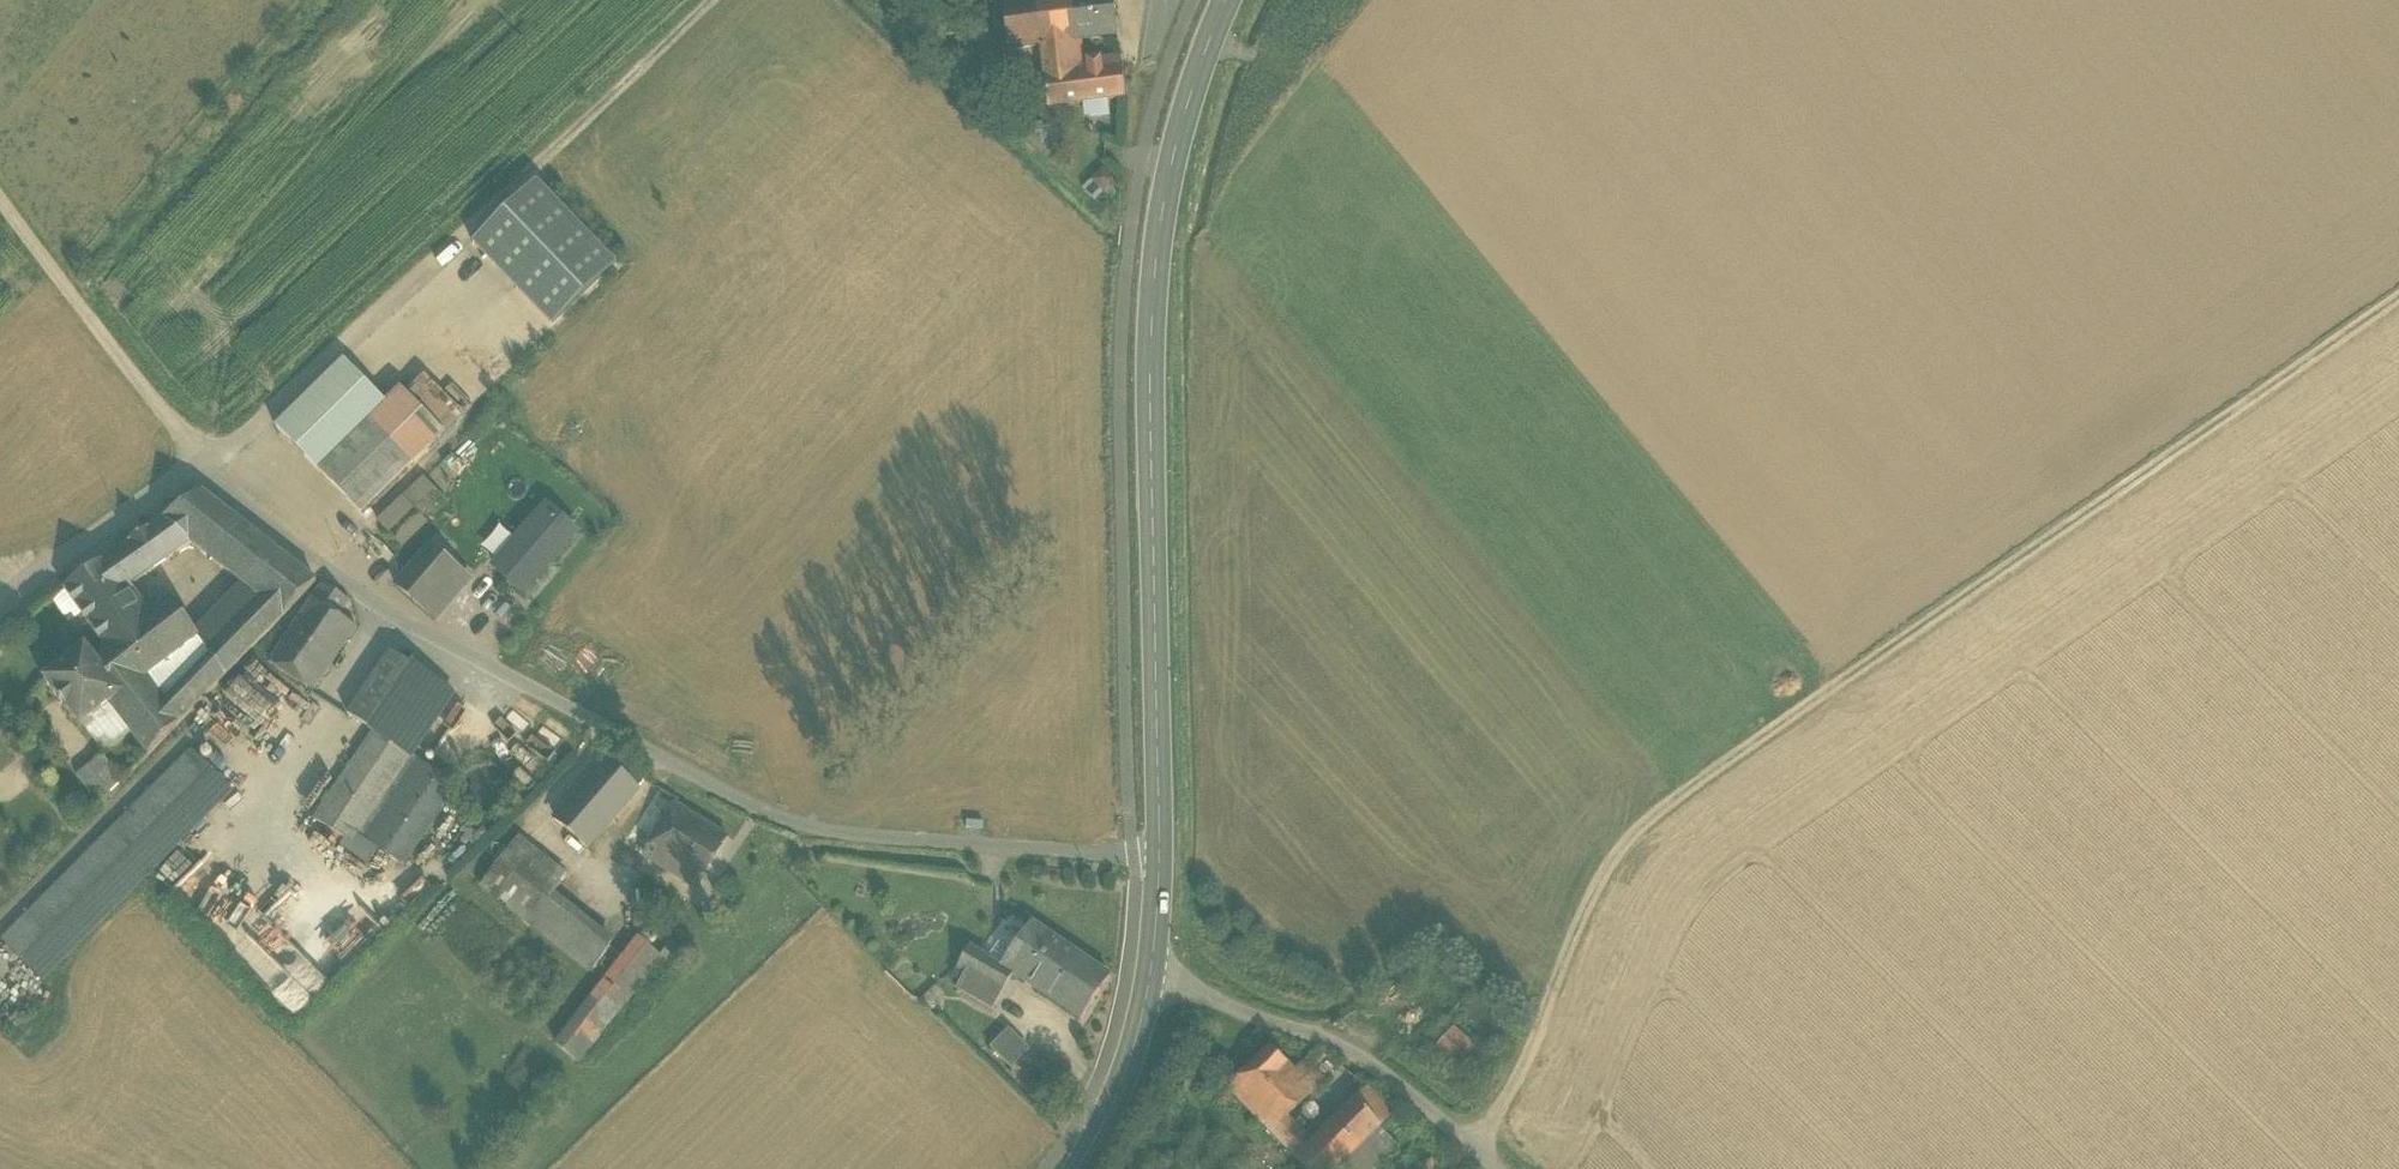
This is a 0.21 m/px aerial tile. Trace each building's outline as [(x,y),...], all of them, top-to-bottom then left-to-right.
[(1035,0),(1016,0),(1002,2),(1008,50),(1040,46),(1035,0)] [(1040,46),(1082,41),(1118,36),(1114,0),(1035,0),(1040,46)] [(1084,60),(1082,41),(1040,46),(1048,107),(1078,104),(1108,101),(1124,98),(1119,56),(1084,60)] [(1108,101),(1078,104),(1080,117),(1110,113),(1108,101)] [(1091,180),(1103,191),(1114,179),(1102,168),(1091,180)] [(536,181),(473,242),(553,325),(615,265),(536,181)] [(345,361),(275,428),(361,513),(442,433),(406,397),(399,390),(386,404),(345,361)] [(406,397),(442,433),(463,415),(424,377),(406,397)] [(451,497),(423,472),(379,516),(408,541),(451,497)] [(316,581),(203,492),(130,543),(147,565),(152,571),(191,543),(245,585),(201,630),(212,647),(208,652),(213,658),(225,675),(316,581)] [(546,508),(496,565),(526,590),(575,532),(546,508)] [(225,675),(213,658),(166,706),(145,678),(199,636),(171,597),(146,617),(121,583),(147,565),(130,543),(65,589),(107,648),(93,657),(123,695),(110,705),(132,733),(148,754),(225,675)] [(414,552),(381,590),(424,618),(427,614),(451,585),(414,552)] [(458,577),(451,585),(427,614),(446,629),(477,593),(458,577)] [(325,583),(315,597),(331,608),(341,594),(325,583)] [(313,596),(269,661),(312,691),(357,626),(331,608),(315,597),(313,596)] [(81,728),(110,705),(123,695),(93,657),(86,647),(44,680),(81,728)] [(453,693),(391,651),(349,715),(374,732),(410,756),(453,693)] [(132,733),(110,705),(81,728),(102,755),(132,733)] [(351,843),(410,756),(374,732),(314,818),(351,843)] [(233,791),(193,751),(2,940),(43,980),(233,791)] [(123,780),(102,755),(77,776),(99,804),(123,780)] [(604,759),(552,819),(584,844),(600,831),(640,786),(604,759)] [(423,763),(368,842),(403,866),(457,786),(423,763)] [(482,765),(475,767),(470,770),(465,775),(462,781),(460,788),(460,795),(463,801),(466,807),(472,811),(478,814),(484,815),(491,814),(497,811),(503,807),(507,802),(509,796),(510,789),(509,782),(505,776),(501,771),(495,767),(489,765),(482,765)] [(675,804),(645,856),(696,888),(728,837),(675,804)] [(966,818),(966,828),(983,828),(983,819),(966,818)] [(523,836),(482,885),(533,926),(525,936),(555,962),(564,951),(592,973),(617,940),(573,903),(588,888),(523,836)] [(864,882),(859,882),(855,887),(856,892),(860,896),(866,895),(869,891),(869,885),(864,882)] [(1002,1004),(1016,969),(1045,921),(1036,910),(1025,925),(1014,919),(1000,946),(972,930),(960,954),(972,964),(972,987),(1002,1004)] [(1045,921),(1016,969),(1088,1012),(1117,964),(1045,921)] [(662,957),(637,937),(553,1043),(578,1063),(662,957)] [(1460,1023),(1440,1047),(1464,1067),(1484,1043),(1460,1023)] [(1008,1028),(989,1047),(1011,1068),(1029,1050),(1008,1028)] [(1282,1042),(1250,1069),(1237,1080),(1301,1156),(1321,1139),(1295,1109),(1335,1075),(1320,1058),(1306,1070),(1282,1042)] [(1369,1088),(1321,1133),(1351,1165),(1399,1120),(1369,1088)]
